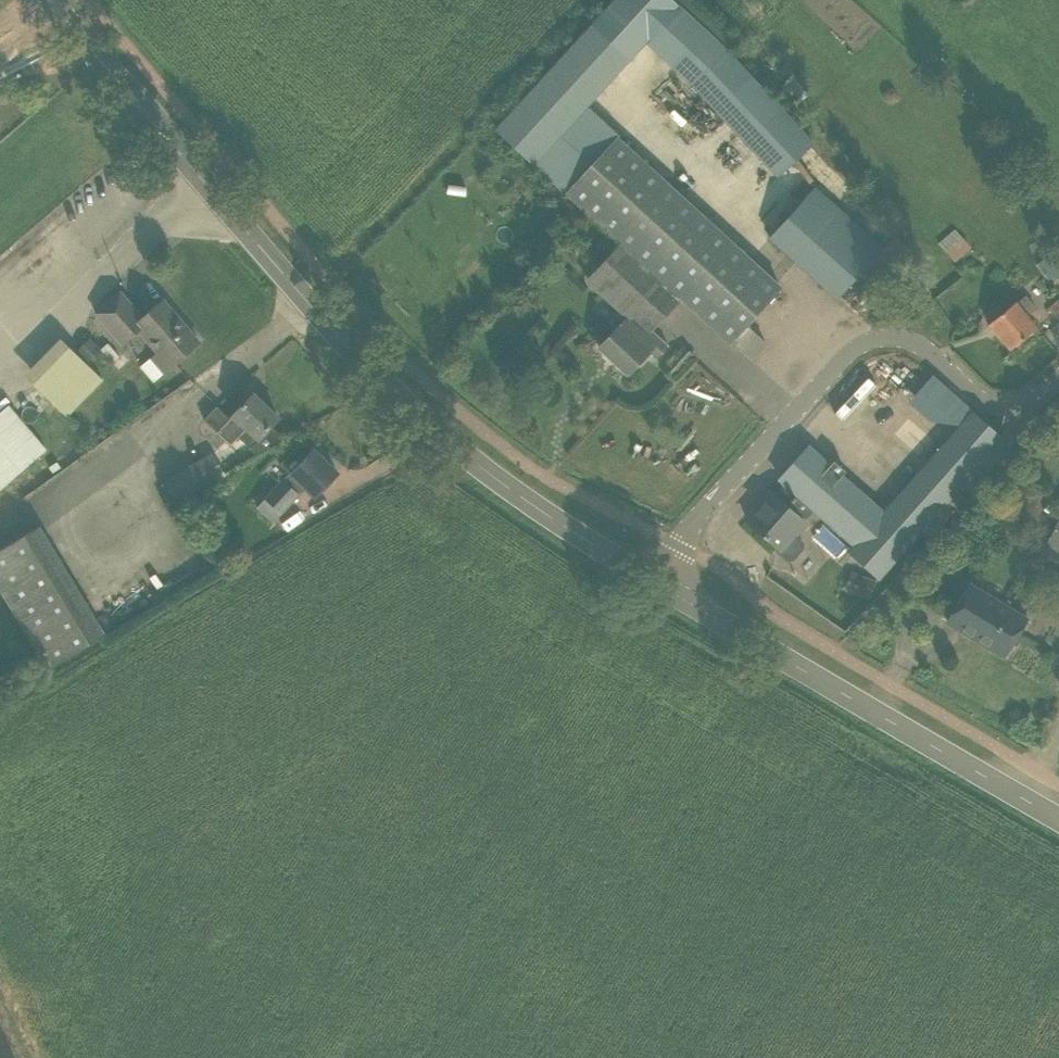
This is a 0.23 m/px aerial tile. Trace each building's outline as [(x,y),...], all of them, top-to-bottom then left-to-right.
[(496,128),(534,164),(587,106),(631,58),(646,42),(691,83),(776,176),(813,142),(728,49),(718,58),(715,55),(724,45),(676,2),(674,0),(613,0),(593,22),(496,128)] [(600,348),(628,374),(648,352),(655,358),(667,345),(650,329),(680,296),(752,360),(767,343),(747,326),(782,287),(616,138),(566,193),(621,244),(588,280),(629,318),(621,327),(620,326),(600,348)] [(814,188),(770,238),(821,283),(837,297),(881,248),(865,234),(814,188)] [(940,243),(957,260),(972,244),(955,228),(940,243)] [(597,240),(597,248),(602,253),(609,253),(615,248),(615,240),(609,235),(602,235),(597,240)] [(150,359),(163,375),(169,369),(199,343),(163,300),(142,318),(120,292),(95,314),(122,346),(138,333),(156,354),(150,359)] [(989,324),(1010,349),(1037,327),(1026,315),(1035,308),(1025,296),(1018,302),(1017,301),(989,324)] [(1049,307),(1058,319),(1058,300),(1049,307)] [(26,371),(67,414),(106,378),(65,334),(26,371)] [(108,343),(101,349),(112,362),(119,356),(108,343)] [(906,387),(930,408),(947,388),(933,376),(931,377),(922,369),(906,387)] [(217,406),(204,419),(231,445),(238,437),(250,448),(271,426),(279,418),(253,393),(230,418),(217,406)] [(48,449),(9,404),(0,412),(0,490),(48,449)] [(848,552),(879,579),(1004,438),(973,411),(884,511),(842,474),(845,471),(834,460),(830,464),(809,446),(779,480),(783,484),(773,495),(770,492),(747,519),(777,545),(776,552),(786,561),(795,560),(804,548),(803,542),(794,535),(805,523),(788,508),(790,505),(806,518),(813,509),(853,545),(848,552)] [(257,508),(272,523),(299,494),(298,493),(305,486),(315,496),(338,473),(313,450),(306,457),(296,447),(280,464),(293,475),(286,482),(283,479),(257,508)] [(165,481),(177,501),(224,475),(212,454),(165,481)] [(56,461),(49,466),(53,472),(60,467),(56,461)] [(1058,562),(1058,520),(1041,551),(1058,562)] [(49,668),(105,633),(39,526),(0,550),(0,589),(49,668)] [(850,571),(844,588),(870,597),(876,581),(850,571)] [(947,621),(1005,656),(1027,619),(969,584),(947,621)]
